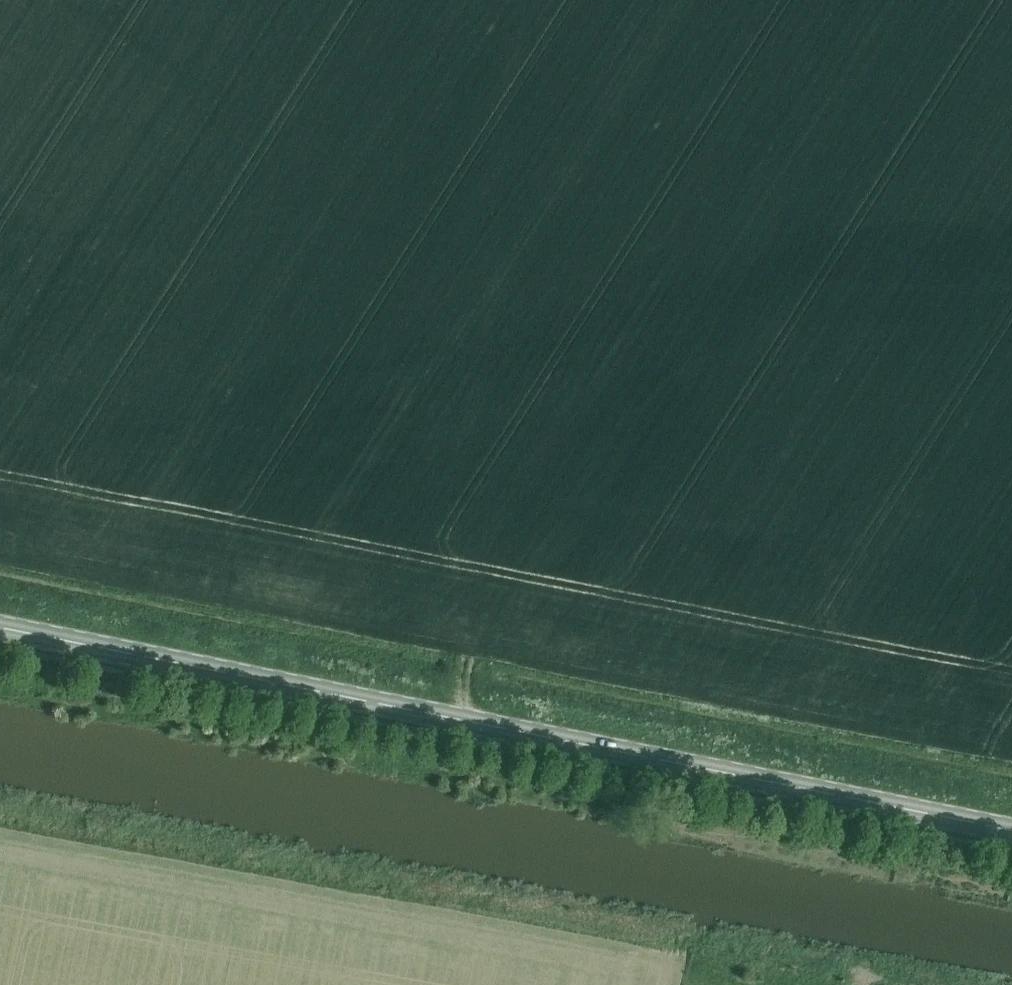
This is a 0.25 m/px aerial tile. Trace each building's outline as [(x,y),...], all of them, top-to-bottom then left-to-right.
[(990,870),(987,879),(1005,884),(1007,874),(990,870)]
